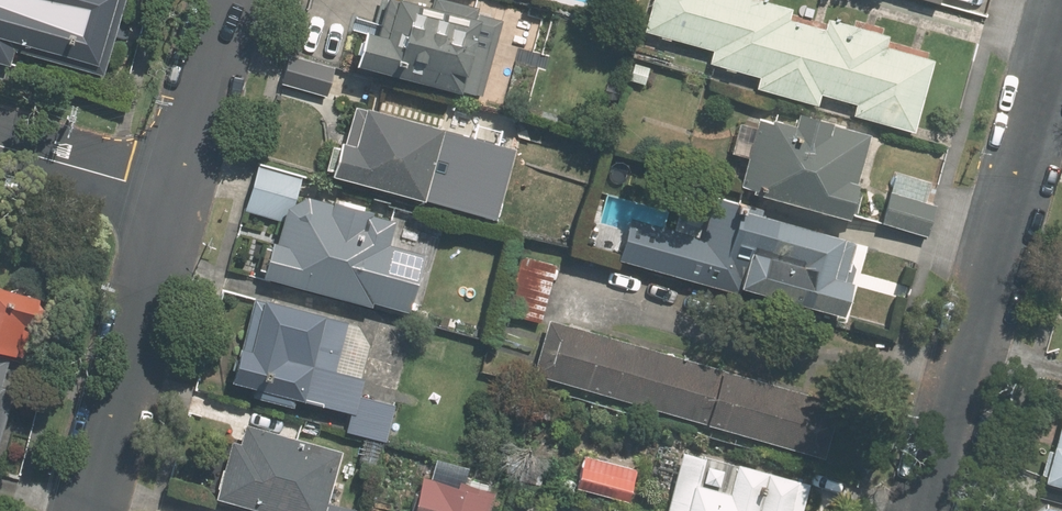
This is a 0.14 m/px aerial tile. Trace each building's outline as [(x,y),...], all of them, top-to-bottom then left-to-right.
[(13,62),(18,46),(107,71),(127,0),(0,0),(0,58),(13,62)] [(454,93),(455,89),(479,95),(499,21),(472,14),(473,12),(433,0),(428,0),(425,11),(386,0),(380,0),(370,37),(355,32),(347,63),(454,93)] [(639,29),(708,48),(704,62),(754,76),(751,87),(812,104),(815,93),(850,103),(848,114),(908,131),(928,59),(881,45),(884,35),(825,18),(822,28),(784,17),(787,8),(757,0),(647,0),(639,29)] [(322,72),(286,62),(280,86),(315,96),(322,72)] [(645,68),(630,64),(625,81),(640,85),(645,68)] [(336,137),(327,171),(419,194),(420,193),(501,213),(519,143),(351,101),(341,138),(336,137)] [(753,182),(848,209),(871,126),(800,106),(796,118),(773,111),(773,114),(759,110),(741,175),(754,178),(753,182)] [(299,197),(303,177),(258,167),(247,215),(276,221),(272,243),(267,242),(258,276),(366,304),(366,301),(408,311),(419,267),(381,256),(390,220),(300,196),(299,197)] [(890,167),(876,217),(921,230),(929,202),(919,199),(925,178),(890,167)] [(839,281),(852,234),(715,196),(704,237),(634,217),(624,253),(733,283),(732,286),(836,315),(845,283),(839,281)] [(516,257),(501,315),(533,324),(549,266),(516,257)] [(52,300),(0,286),(0,349),(35,359),(52,300)] [(352,392),(365,345),(353,325),(250,296),(236,347),(232,346),(223,379),(247,386),(245,393),(287,405),(290,394),(345,409),(341,427),(380,438),(389,402),(352,392)] [(540,322),(525,376),(817,459),(832,404),(540,322)] [(17,390),(0,385),(0,454),(17,390)] [(1061,406),(1042,481),(1061,486),(1061,406)] [(332,453),(235,427),(230,446),(222,444),(206,501),(244,510),(315,510),(332,453)] [(807,477),(685,443),(666,510),(797,510),(807,477)] [(579,458),(571,490),(624,505),(633,474),(579,458)] [(493,494),(459,485),(458,489),(425,479),(415,510),(489,510),(493,494)] [(1034,510),(1061,510),(1061,509),(1037,502),(1034,510)]
